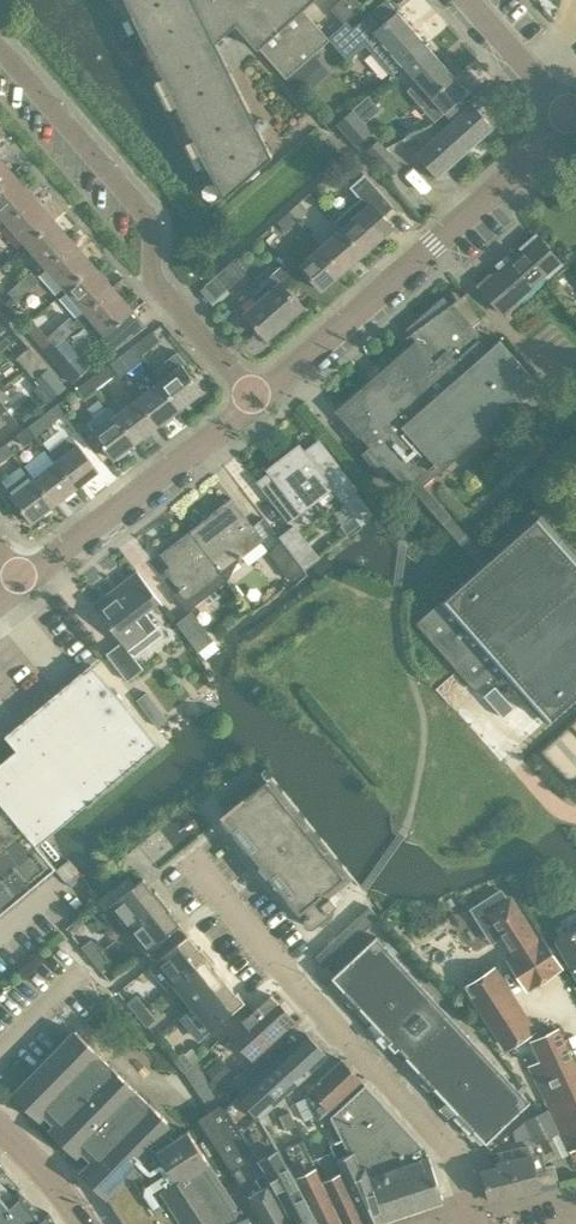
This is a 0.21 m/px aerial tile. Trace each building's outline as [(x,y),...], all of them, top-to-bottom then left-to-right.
[(127,37),(133,33),(148,63),(142,68),(210,205),(222,195),(223,198),(224,197),(272,155),(215,41),(235,23),(258,48),(259,47),(286,78),(330,39),(327,36),(303,8),(312,0),(109,0),(127,37)] [(343,22),(344,22),(363,6),(358,0),(340,0),(332,7),(343,22)] [(353,28),(363,40),(364,40),(393,73),(403,64),(426,43),(398,10),(389,0),(385,0),(353,28)] [(352,27),(336,42),(347,55),(364,40),(363,40),(353,28),(352,27)] [(426,43),(403,64),(423,86),(411,96),(434,122),(445,112),(461,98),(460,98),(468,91),(456,77),(426,43)] [(453,120),(416,152),(435,175),(492,125),(473,102),(468,107),(461,98),(445,112),(453,120)] [(351,109),(336,123),(339,127),(356,146),(372,132),(351,109)] [(367,148),(374,156),(385,147),(377,139),(367,148)] [(401,165),(385,147),(374,156),(390,174),(401,165)] [(15,173),(0,156),(0,186),(15,173)] [(6,221),(35,196),(15,173),(0,186),(0,226),(6,221)] [(340,227),(361,252),(382,234),(391,226),(382,216),(393,206),(365,173),(350,185),(360,196),(334,220),(340,227)] [(35,196),(6,221),(26,244),(55,219),(35,196)] [(289,211),(297,221),(309,210),(300,201),(289,211)] [(286,231),(297,221),(289,211),(277,221),(286,231)] [(55,219),(26,244),(45,266),(74,241),(55,219)] [(319,246),(340,270),(361,252),(340,227),(319,246)] [(490,274),(478,284),(504,314),(516,303),(514,301),(545,274),(547,277),(562,263),(536,233),(521,247),(523,249),(511,260),(507,255),(497,264),(501,269),(492,276),(490,274)] [(74,241),(45,266),(64,289),(93,264),(74,241)] [(319,289),(340,270),(319,246),(298,264),(319,289)] [(233,259),(204,284),(206,287),(216,298),(245,272),(235,261),(233,259)] [(93,264),(64,289),(84,311),(112,286),(93,264)] [(31,271),(19,281),(28,291),(39,280),(31,271)] [(265,336),(300,306),(271,272),(248,292),(256,302),(244,312),(265,336)] [(16,301),(28,291),(19,281),(7,291),(16,301)] [(84,311),(74,320),(78,325),(92,321),(104,334),(116,348),(117,350),(132,336),(119,321),(133,309),(112,286),(84,311)] [(340,413),(374,452),(370,456),(367,459),(381,475),(390,468),(390,469),(402,482),(406,487),(409,485),(410,486),(437,517),(440,514),(452,528),(465,548),(482,568),(420,622),(480,689),(498,673),(503,678),(510,672),(551,717),(575,695),(575,549),(539,507),(495,545),(500,550),(490,559),(472,539),(458,523),(446,509),(424,484),(432,478),(432,477),(441,470),(508,410),(539,383),(500,339),(499,339),(488,349),(478,338),(481,336),(452,302),(450,304),(443,295),(407,329),(419,343),(399,360),(340,413)] [(11,324),(1,313),(0,314),(0,333),(11,324)] [(22,326),(32,336),(42,327),(32,316),(22,326)] [(70,316),(59,326),(67,336),(78,325),(74,320),(70,316)] [(59,326),(47,336),(51,341),(55,346),(64,338),(67,336),(59,326)] [(152,330),(131,346),(139,357),(160,340),(152,330)] [(45,347),(43,349),(62,371),(71,381),(74,380),(81,375),(90,368),(80,355),(64,338),(55,346),(51,341),(45,347)] [(16,357),(25,368),(39,356),(30,345),(16,357)] [(131,346),(109,363),(117,373),(139,357),(131,346)] [(172,372),(158,382),(178,408),(200,391),(181,365),(183,363),(174,352),(163,360),(172,372)] [(35,379),(40,375),(54,393),(64,386),(49,367),(39,356),(25,368),(35,379)] [(109,363),(88,379),(96,390),(117,373),(109,363)] [(84,399),(96,390),(88,379),(75,388),(84,399)] [(137,398),(156,424),(178,408),(158,382),(137,398)] [(115,415),(134,440),(156,424),(137,398),(115,415)] [(18,425),(17,423),(0,401),(0,437),(18,425)] [(57,402),(27,426),(35,436),(48,426),(65,413),(57,402)] [(85,423),(92,432),(111,458),(134,440),(115,415),(108,405),(85,423)] [(24,445),(35,436),(27,426),(16,434),(24,445)] [(69,434),(47,451),(55,461),(54,461),(74,488),(96,470),(77,444),(69,434)] [(268,473),(257,482),(276,506),(263,516),(279,537),(293,526),(293,528),(310,515),(304,508),(330,488),(340,500),(341,499),(350,511),(360,524),(371,516),(372,515),(353,491),(356,489),(318,440),(303,451),(298,444),(266,470),(268,473)] [(0,446),(0,460),(2,462),(14,452),(6,442),(0,446)] [(49,455),(28,471),(33,478),(53,504),(74,488),(54,461),(49,455)] [(0,492),(0,494),(17,517),(23,512),(30,521),(53,504),(49,499),(33,478),(28,471),(0,492)] [(219,511),(189,534),(217,570),(235,556),(238,558),(263,539),(231,497),(216,508),(219,511)] [(293,526),(279,537),(282,541),(303,568),(317,557),(293,526)] [(225,580),(217,570),(189,534),(187,531),(159,553),(173,572),(168,575),(179,589),(173,593),(186,610),(225,580)] [(281,542),(268,552),(290,580),(302,570),(303,568),(282,541),(281,542)] [(120,642),(105,654),(126,682),(141,670),(127,650),(155,628),(143,612),(158,600),(135,571),(91,604),(120,642)] [(189,613),(176,623),(197,650),(204,660),(219,648),(191,612),(189,613)] [(55,868),(56,868),(37,845),(50,834),(62,824),(63,824),(158,744),(90,664),(4,735),(16,749),(0,763),(0,915),(55,868)] [(495,685),(483,695),(503,717),(514,707),(495,685)] [(146,692),(136,699),(147,713),(157,705),(146,692)] [(247,848),(270,876),(272,878),(276,874),(290,891),(285,895),(298,911),(302,908),(306,913),(304,915),(303,915),(303,916),(302,918),(302,919),(302,920),(302,922),(303,924),(304,925),(305,925),(306,926),(308,927),(309,927),(311,926),(313,925),(319,921),(322,923),(330,912),(328,910),(342,898),(331,884),(342,875),(264,780),(258,785),(250,774),(216,802),(225,813),(221,816),(234,831),(238,828),(252,845),(247,848)] [(99,900),(96,902),(104,912),(110,907),(120,919),(115,924),(122,933),(128,928),(160,902),(154,895),(156,893),(154,891),(153,892),(148,885),(142,878),(134,885),(127,876),(118,884),(99,900)] [(501,888),(470,908),(483,928),(493,921),(503,936),(515,954),(508,959),(527,989),(561,967),(541,937),(536,940),(509,898),(508,899),(501,888)] [(160,902),(128,928),(146,951),(180,924),(169,911),(170,910),(168,907),(165,910),(160,902)] [(324,966),(377,916),(367,906),(314,956),(324,966)] [(557,939),(575,975),(575,929),(557,939)] [(188,934),(154,961),(173,984),(205,958),(199,951),(202,949),(200,946),(199,947),(188,934)] [(375,936),(331,977),(390,1040),(387,1043),(394,1050),(397,1048),(486,1142),(530,1101),(375,936)] [(81,946),(91,959),(100,951),(90,939),(81,946)] [(91,959),(100,971),(110,963),(100,951),(91,959)] [(205,958),(173,984),(191,1006),(225,979),(214,966),(215,965),(213,963),(211,965),(205,958)] [(549,1107),(561,1131),(560,1132),(568,1151),(575,1148),(575,1067),(558,1028),(539,1036),(495,967),(465,986),(504,1047),(516,1040),(528,1033),(532,1039),(542,1060),(530,1066),(549,1107)] [(225,979),(191,1006),(210,1029),(243,1002),(242,1001),(241,1002),(235,995),(238,993),(236,991),(235,992),(225,979)] [(126,1002),(136,1014),(146,1006),(136,994),(126,1002)] [(270,994),(228,1032),(253,1060),(230,1080),(241,1092),(245,1089),(278,1059),(268,1048),(296,1022),(270,994)] [(156,1018),(146,1006),(136,1014),(146,1026),(156,1018)] [(12,1093),(39,1119),(45,1113),(55,1123),(49,1129),(75,1155),(76,1156),(82,1150),(92,1160),(80,1172),(107,1198),(109,1197),(126,1223),(252,1223),(249,1215),(243,1216),(243,1207),(239,1207),(239,1203),(188,1129),(174,1139),(169,1134),(174,1128),(74,1031),(12,1093)] [(241,1092),(224,1107),(241,1133),(325,1054),(305,1033),(278,1059),(245,1089),(241,1092)] [(183,1071),(192,1063),(182,1051),(173,1059),(183,1071)] [(361,1080),(341,1059),(307,1091),(320,1118),(361,1080)] [(215,1061),(205,1070),(219,1084),(228,1075),(215,1061)] [(365,1084),(331,1116),(349,1151),(350,1153),(354,1151),(365,1177),(368,1176),(372,1187),(373,1187),(383,1216),(384,1217),(384,1218),(395,1214),(443,1198),(429,1155),(420,1158),(417,1150),(421,1146),(421,1145),(365,1084)] [(297,1099),(304,1114),(315,1108),(307,1094),(297,1099)] [(198,1117),(227,1162),(264,1223),(295,1223),(271,1181),(263,1167),(262,1168),(220,1103),(210,1110),(198,1117)] [(535,1143),(560,1132),(561,1131),(549,1107),(524,1119),(512,1130),(515,1142),(532,1137),(535,1143)] [(279,1115),(286,1130),(296,1125),(289,1110),(279,1115)] [(306,1124),(319,1118),(315,1110),(302,1115),(306,1124)] [(310,1134),(323,1128),(319,1120),(306,1125),(310,1134)] [(249,1145),(257,1158),(259,1161),(263,1167),(271,1181),(295,1223),(320,1223),(302,1188),(289,1165),(289,1166),(267,1128),(249,1145)] [(285,1147),(293,1164),(289,1165),(302,1188),(320,1223),(344,1223),(324,1183),(313,1160),(312,1161),(310,1155),(302,1139),(285,1147)] [(542,1151),(536,1152),(533,1142),(495,1151),(498,1165),(482,1169),(490,1199),(539,1187),(559,1182),(554,1163),(546,1165),(542,1151)] [(313,1160),(324,1183),(344,1223),(362,1223),(366,1223),(348,1180),(349,1179),(338,1159),(339,1158),(339,1156),(337,1157),(333,1150),(313,1160)] [(338,1159),(349,1179),(348,1180),(366,1223),(367,1223),(371,1223),(385,1220),(384,1218),(384,1217),(383,1216),(365,1177),(354,1151),(350,1153),(349,1151),(339,1156),(339,1158),(338,1159)] [(48,1213),(45,1210),(43,1213),(36,1206),(24,1217),(21,1214),(11,1203),(23,1192),(20,1189),(23,1187),(21,1185),(0,1163),(0,1223),(55,1223),(48,1213)]
